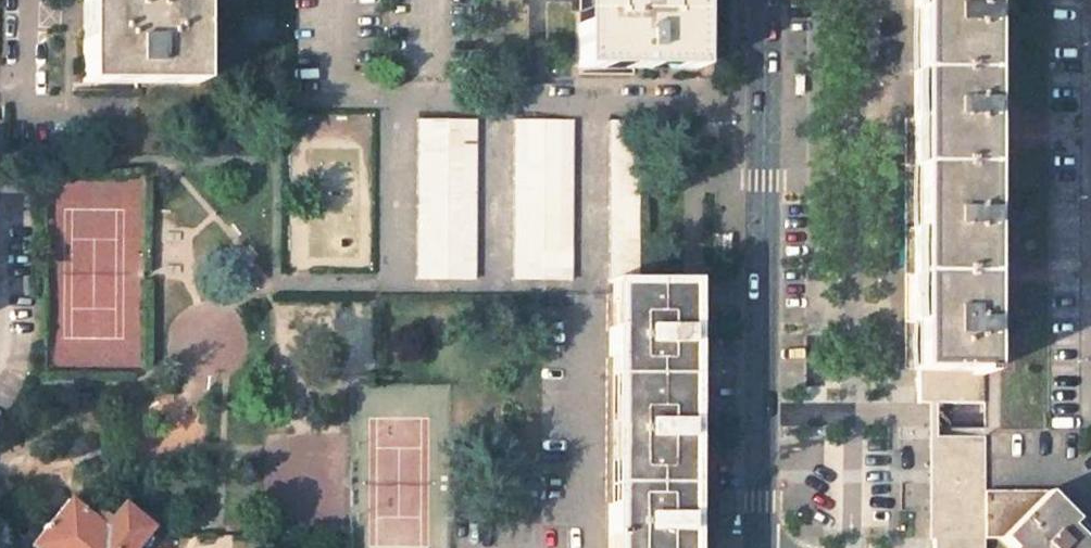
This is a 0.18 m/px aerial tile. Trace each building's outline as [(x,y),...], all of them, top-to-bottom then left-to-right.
[(80,63),(200,65),(201,0),(81,0),(81,13),(80,63)] [(562,64),(677,65),(678,0),(562,0),(562,64)] [(912,415),(923,416),(987,416),(987,376),(988,335),(990,230),(992,122),(993,22),(994,0),(917,0),(912,415)] [(469,282),(471,123),(411,122),(411,283),(469,282)] [(509,124),(507,283),(563,284),(565,124),(509,124)] [(605,284),(633,284),(634,125),(601,125),(600,284),(605,284)] [(633,284),(605,284),(602,547),(677,547),(677,532),(679,435),(680,343),(681,284),(633,284)] [(1073,524),(1079,519),(1051,491),(1045,497),(1045,491),(987,491),(987,444),(987,436),(933,436),(931,490),(931,540),(937,540),(937,547),(986,547),(987,538),(1004,538),(1013,547),(1090,547),(1090,542),(1073,524)] [(153,524),(117,493),(104,507),(95,501),(85,512),(64,494),(23,540),(32,547),(132,547),(153,524)]
